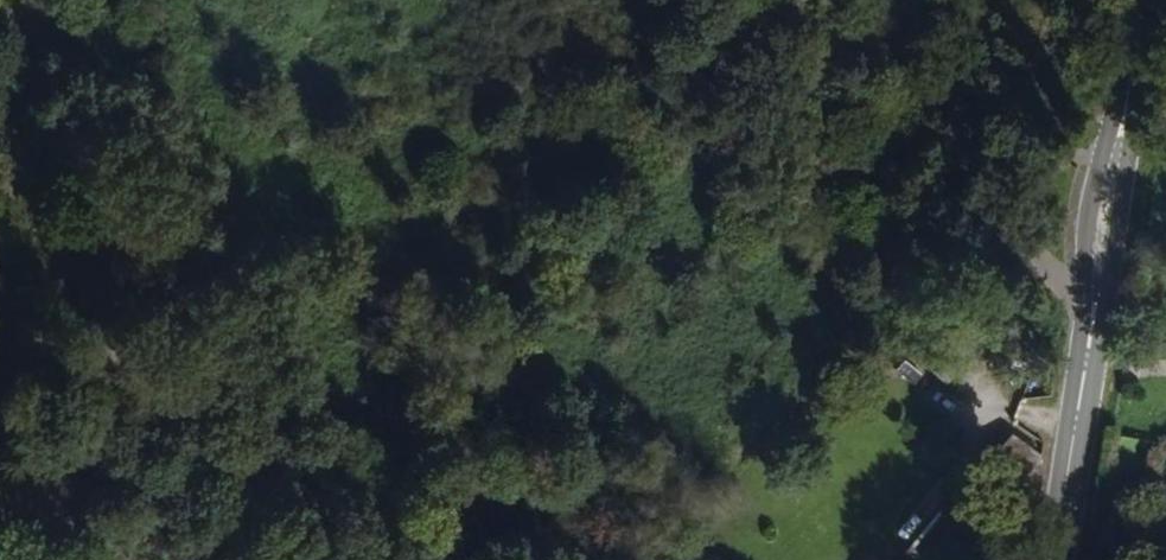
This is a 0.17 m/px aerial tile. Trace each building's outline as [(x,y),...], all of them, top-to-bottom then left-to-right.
[(1038,474),(1046,435),(1018,417),(999,442),(1038,474)]
